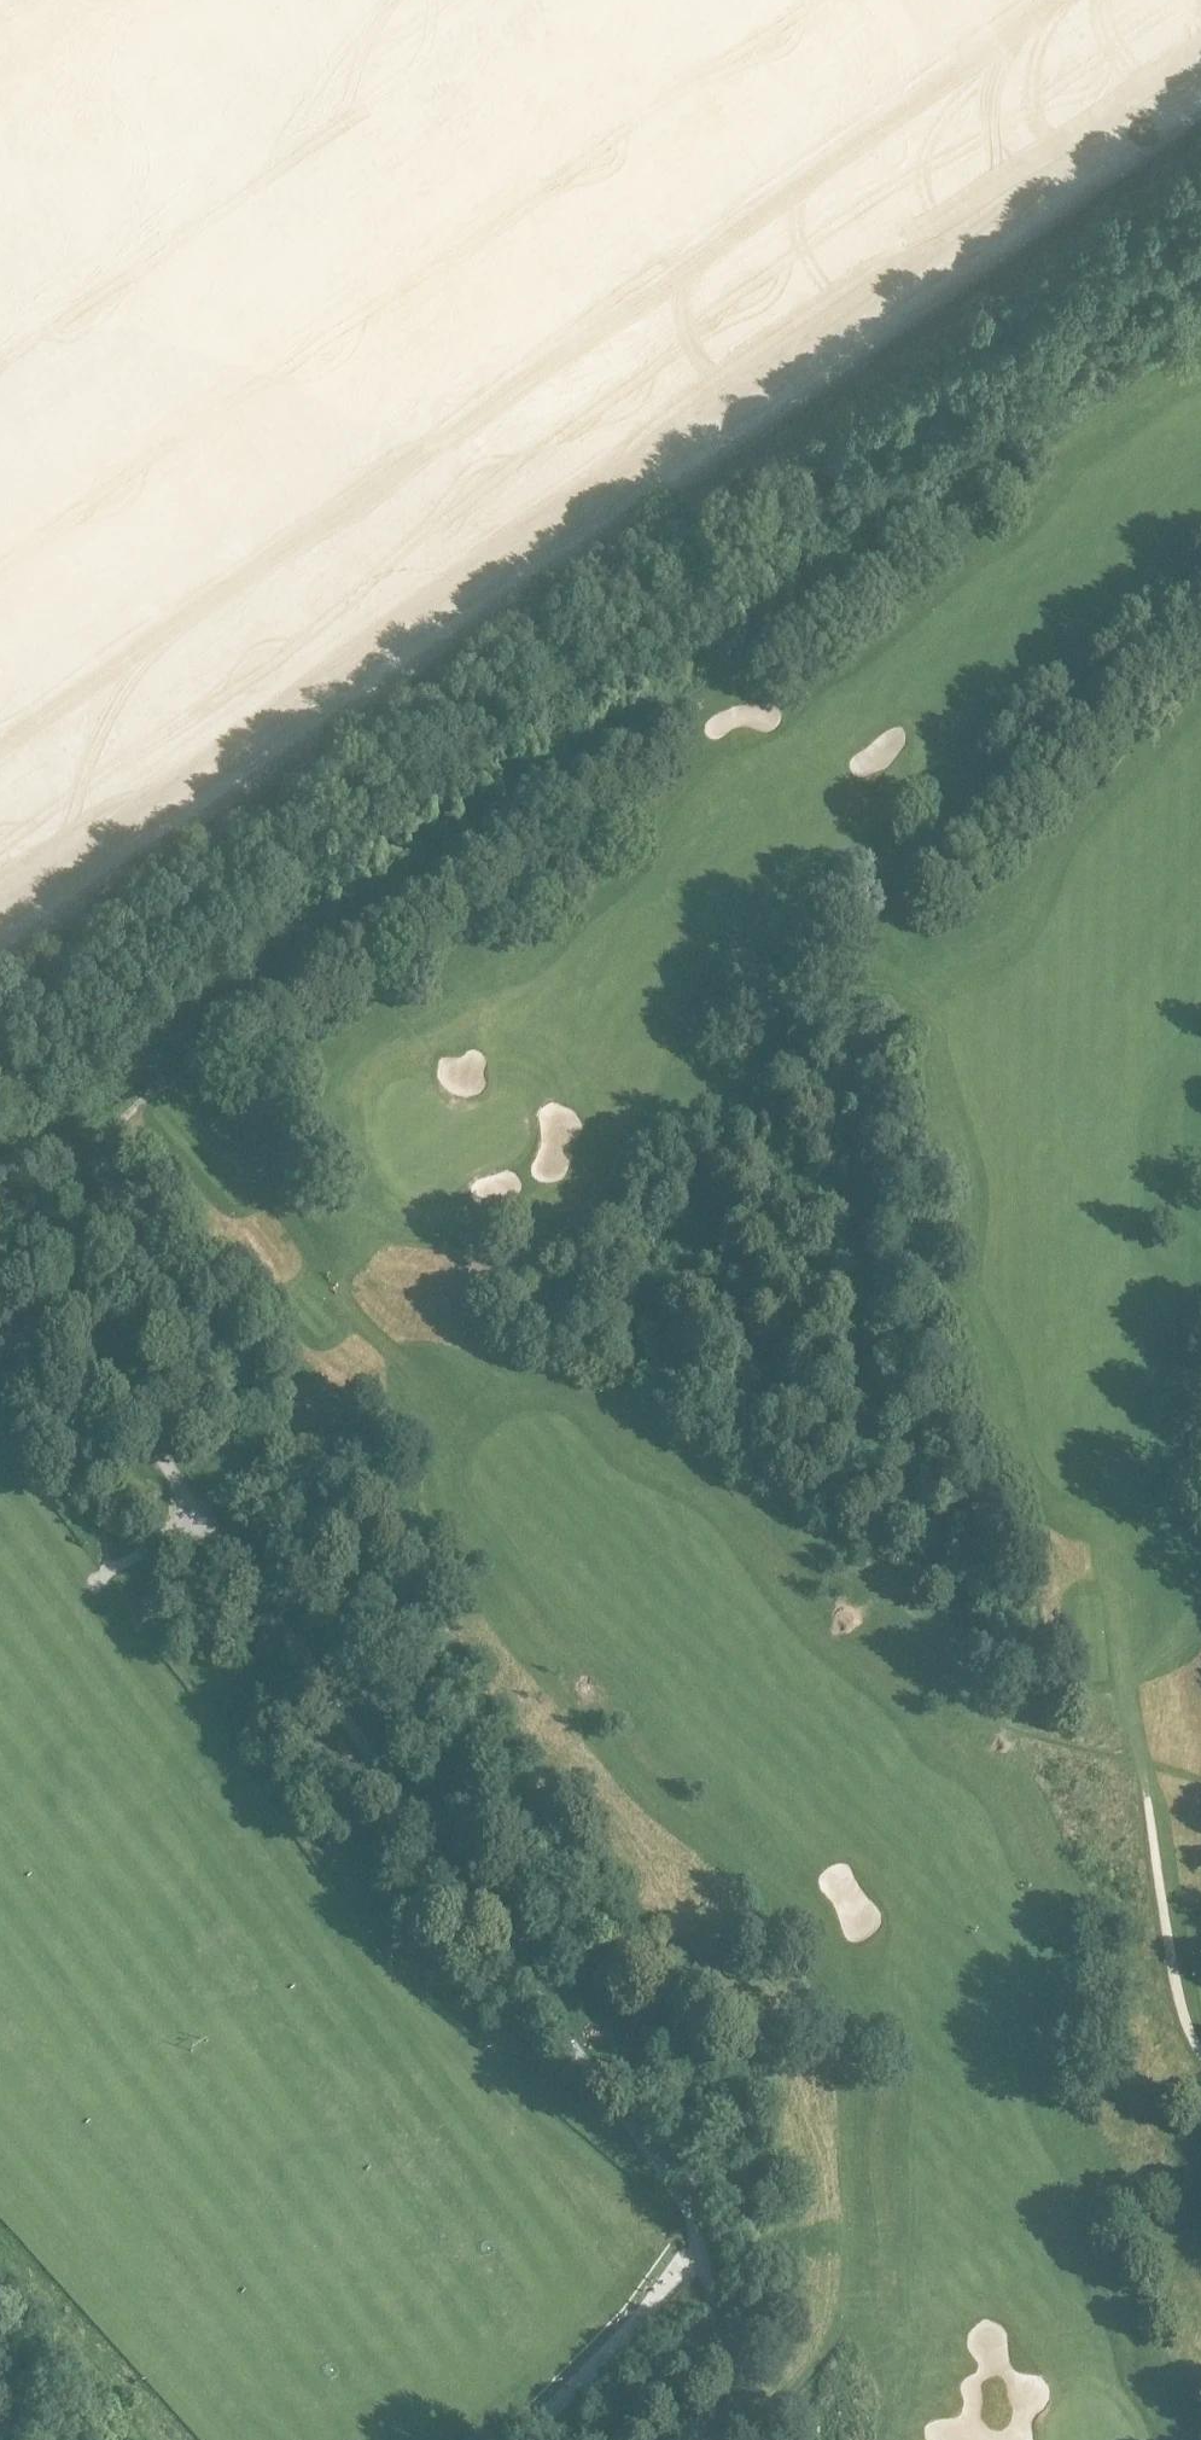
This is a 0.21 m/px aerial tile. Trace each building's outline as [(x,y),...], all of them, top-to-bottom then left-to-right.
[(576,2424),(585,2436),(599,2426),(591,2414),(576,2424)]
